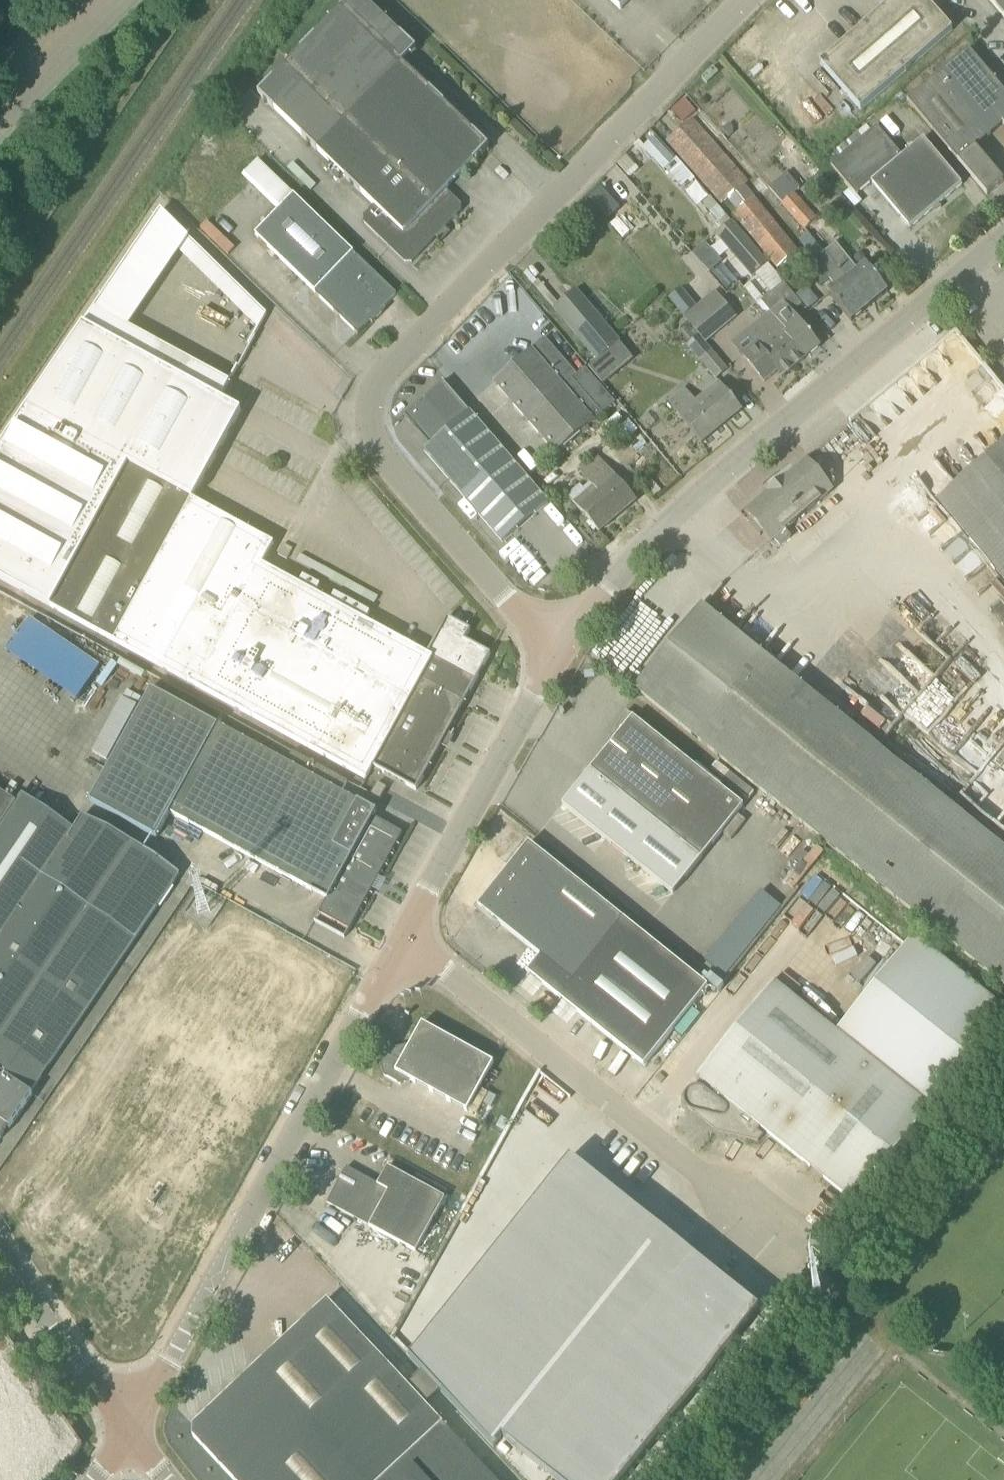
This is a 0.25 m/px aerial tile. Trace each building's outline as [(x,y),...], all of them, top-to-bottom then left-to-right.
[(404,63),(417,50),(366,0),(351,0),(259,93),(346,177),(375,205),(365,216),(365,224),(406,263),(412,263),(442,237),(448,230),(446,229),(462,212),(462,205),(447,190),(488,147),(474,133),(404,63)] [(622,10),(632,0),(611,0),(622,10)] [(951,33),(954,31),(927,0),(883,0),(888,6),(821,64),(862,112),(951,33)] [(1003,16),(1003,0),(990,0),(1003,16)] [(990,136),(1003,125),(1003,90),(970,49),(939,75),(990,136)] [(939,75),(909,101),(988,196),(1003,182),(1003,181),(977,148),(990,136),(939,75)] [(798,251),(745,186),(749,182),(706,135),(693,119),(668,141),(722,204),(728,199),(738,211),(734,214),(776,268),(798,251)] [(730,124),(723,130),(730,138),(734,134),(734,128),(730,124)] [(962,185),(924,140),(903,157),(878,126),(832,165),(857,196),(872,183),(911,228),(962,185)] [(724,137),(718,142),(738,165),(744,160),(724,137)] [(665,169),(674,161),(654,139),(645,147),(654,156),(665,169)] [(640,141),(634,147),(648,162),(654,156),(645,147),(640,141)] [(398,295),(358,256),(259,159),(242,176),(278,211),(256,234),(359,335),(371,322),(374,324),(387,310),(385,308),(398,295)] [(674,161),(665,169),(682,188),(694,178),(677,159),(674,161)] [(817,219),(795,194),(801,188),(787,173),(770,189),(806,229),(817,219)] [(822,177),(813,184),(822,195),(831,187),(822,177)] [(711,197),(702,204),(718,222),(716,224),(722,230),(716,236),(753,278),(758,274),(772,292),(764,299),(751,283),(745,288),(768,314),(772,314),(788,334),(786,336),(805,360),(807,359),(811,355),(821,347),(793,312),(775,290),(784,283),(769,265),(770,263),(734,221),(732,222),(711,197)] [(706,243),(693,255),(710,273),(723,262),(706,243)] [(888,292),(867,265),(859,271),(837,244),(826,252),(871,306),(888,292)] [(826,252),(816,261),(838,288),(830,294),(852,322),(871,306),(826,252)] [(807,288),(798,295),(809,309),(818,302),(807,288)] [(604,355),(620,342),(576,289),(552,309),(604,371),(595,378),(608,394),(624,380),(604,355)] [(706,343),(707,343),(737,318),(716,290),(698,306),(684,289),(672,299),(685,316),(684,317),(685,319),(699,336),(706,343)] [(783,378),(805,360),(786,336),(788,334),(772,314),(768,314),(746,332),(756,344),(743,354),(734,344),(766,383),(779,372),(783,378)] [(699,336),(685,319),(678,324),(692,342),(699,336)] [(84,325),(0,450),(0,580),(51,607),(367,779),(372,770),(380,774),(382,771),(417,791),(477,681),(491,655),(466,641),(471,631),(448,618),(428,655),(263,565),(275,544),(194,499),(242,411),(84,325)] [(499,328),(481,347),(499,364),(517,346),(499,328)] [(717,380),(729,369),(707,343),(706,343),(699,336),(692,342),(688,345),(700,361),(717,380)] [(557,454),(603,414),(591,401),(596,397),(594,394),(589,388),(578,375),(577,374),(546,338),(495,383),(557,454)] [(585,367),(577,374),(578,375),(589,388),(594,394),(596,397),(591,401),(603,414),(616,403),(608,394),(595,378),(585,367)] [(551,502),(437,374),(407,400),(442,439),(427,452),(506,542),(551,502)] [(703,444),(743,411),(721,384),(698,403),(685,387),(668,401),(703,444)] [(939,499),(1003,578),(1003,445),(939,499)] [(593,486),(574,502),(600,532),(637,501),(598,455),(580,471),(593,486)] [(778,481),(772,486),(774,489),(746,512),(756,523),(753,527),(761,536),(765,533),(772,542),(833,491),(807,460),(780,483),(778,481)] [(546,467),(540,471),(544,477),(550,472),(546,467)] [(646,486),(656,497),(662,491),(653,480),(646,486)] [(10,613),(0,606),(0,628),(10,613)] [(773,664),(703,607),(636,690),(1003,987),(1003,849),(773,664)] [(51,664),(66,640),(52,631),(37,656),(51,664)] [(402,834),(373,818),(377,812),(343,793),(348,782),(294,752),(288,762),(153,687),(91,800),(158,836),(170,814),(327,900),(319,915),(350,930),(402,834)] [(714,781),(646,727),(647,725),(627,712),(603,751),(605,753),(563,805),(674,894),(745,806),(714,781)] [(381,801),(388,788),(379,783),(372,795),(381,801)] [(2,1140),(33,1095),(32,1093),(181,875),(102,824),(83,813),(73,830),(61,822),(22,795),(17,804),(0,792),(0,1139),(2,1140)] [(708,987),(624,920),(530,843),(478,907),(541,957),(528,973),(644,1067),(708,987)] [(932,1109),(1003,1018),(1003,1011),(914,938),(838,1033),(932,1109)] [(932,1109),(838,1033),(775,982),(699,1077),(715,1091),(762,1129),(856,1204),(932,1109)] [(468,1111),(487,1077),(491,1069),(495,1063),(423,1023),(408,1052),(400,1048),(389,1051),(381,1064),(385,1076),(402,1085),(406,1078),(468,1111)] [(762,1129),(715,1091),(713,1094),(706,1089),(704,1088),(702,1087),(700,1087),(697,1087),(695,1087),(693,1088),(691,1089),(689,1090),(688,1092),(687,1094),(686,1096),(686,1098),(686,1101),(686,1103),(687,1105),(688,1107),(689,1109),(691,1110),(693,1111),(695,1112),(718,1117),(719,1131),(720,1132),(761,1141),(765,1136),(759,1132),(762,1129)] [(402,1339),(488,1424),(545,1479),(600,1479),(757,1321),(700,1265),(672,1293),(629,1251),(657,1223),(586,1153),(402,1339)] [(445,1199),(388,1167),(378,1185),(347,1167),(328,1203),(359,1221),(416,1253),(445,1199)] [(832,1298),(839,1289),(823,1276),(815,1286),(832,1298)] [(194,1436),(213,1457),(234,1479),(378,1479),(440,1425),(419,1401),(434,1387),(401,1349),(386,1363),(371,1346),(361,1335),(328,1300),(266,1357),(258,1365),(204,1416),(194,1425),(194,1436)] [(442,1423),(440,1425),(378,1479),(496,1479),(442,1423)] [(35,1471),(33,1479),(45,1479),(35,1471)]
